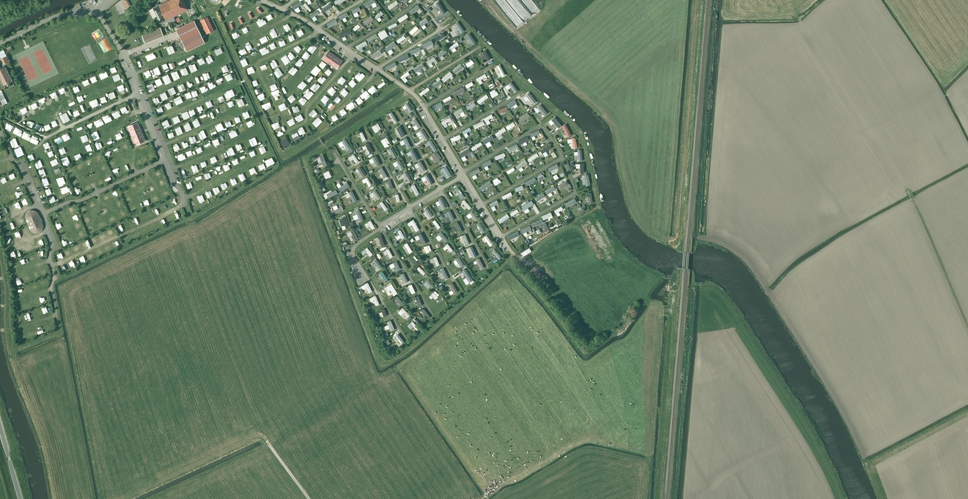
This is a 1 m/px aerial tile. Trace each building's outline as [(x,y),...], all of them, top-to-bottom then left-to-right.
[(189,9),(184,0),(168,0),(152,8),(160,23),(168,19),(170,23),(175,20),(173,17),(189,9)] [(387,6),(390,9),(399,4),(396,0),(387,6)] [(438,0),(435,3),(440,10),(443,8),(438,0)] [(325,13),(333,7),(330,3),(322,9),(325,13)] [(359,6),(351,9),(353,14),(361,11),(359,6)] [(381,10),(374,17),(379,22),(382,19),(380,17),(384,13),(381,10)] [(437,20),(446,15),(443,11),(434,15),(437,20)] [(398,17),(401,24),(409,21),(407,16),(408,16),(406,13),(398,17)] [(214,30),(207,17),(200,20),(206,34),(214,30)] [(418,23),(421,27),(429,21),(426,17),(418,23)] [(259,27),(266,23),(263,18),(257,21),(259,27)] [(387,24),(390,29),(398,25),(395,20),(387,24)] [(181,40),(199,32),(194,21),(176,30),(181,40)] [(458,21),(454,23),(460,33),(464,31),(458,21)] [(409,31),(412,35),(419,29),(416,25),(409,31)] [(342,38),(352,33),(350,27),(339,33),(342,38)] [(164,36),(160,28),(142,35),(145,43),(164,36)] [(377,32),(382,39),(388,35),(384,28),(377,32)] [(99,31),(93,34),(96,41),(103,37),(99,31)] [(204,42),(199,32),(181,40),(186,51),(204,42)] [(434,36),(436,41),(445,37),(444,34),(442,36),(440,33),(434,36)] [(403,34),(396,40),(398,44),(406,38),(403,34)] [(358,50),(362,48),(361,48),(368,45),(366,40),(355,44),(358,50)] [(456,40),(449,44),(451,49),(459,46),(456,40)] [(99,43),(103,54),(109,52),(104,41),(99,43)] [(392,42),(384,48),(387,51),(395,45),(392,42)] [(172,45),(166,48),(169,55),(175,52),(172,45)] [(413,54),(421,50),(419,46),(411,50),(413,54)] [(214,51),(217,56),(223,53),(221,47),(214,51)] [(263,55),(268,52),(265,47),(260,50),(263,55)] [(442,60),(446,57),(444,54),(448,52),(445,48),(437,54),(442,60)] [(373,59),(383,55),(381,49),(371,54),(373,59)] [(486,49),(481,51),(485,61),(490,59),(486,49)] [(336,69),(341,61),(328,51),(322,60),(336,69)] [(146,55),(148,61),(156,58),(154,52),(146,55)] [(400,62),(410,57),(408,53),(398,58),(400,62)] [(205,57),(208,64),(214,62),(211,55),(205,57)] [(286,55),(281,58),(285,65),(290,61),(286,55)] [(18,59),(29,84),(29,61),(27,56),(18,59)] [(471,58),(464,62),(468,67),(474,63),(471,58)] [(270,63),(273,69),(278,66),(275,61),(270,63)] [(387,70),(397,65),(395,61),(385,66),(387,70)] [(422,63),(414,69),(416,72),(425,66),(422,63)] [(189,66),(191,73),(197,70),(195,64),(189,66)] [(502,77),(506,75),(500,64),(496,66),(502,77)] [(316,65),(311,72),(315,75),(321,69),(316,65)] [(452,70),(455,73),(461,69),(459,65),(452,70)] [(293,66),(288,71),(293,76),(298,70),(293,66)] [(5,67),(0,69),(0,77),(4,85),(12,81),(5,67)] [(155,76),(161,74),(158,67),(153,69),(155,76)] [(279,68),(274,71),(277,77),(283,75),(279,68)] [(99,74),(101,79),(107,77),(104,71),(99,74)] [(177,71),(171,73),(174,81),(180,78),(177,71)] [(402,80),(410,74),(408,71),(400,76),(402,80)] [(441,77),(444,82),(453,75),(450,71),(441,77)] [(482,80),(484,79),(484,78),(487,77),(484,72),(476,76),(480,84),(483,83),(482,80)] [(112,76),(114,82),(121,79),(119,73),(112,76)] [(281,78),(286,83),(290,78),(285,73),(281,78)] [(310,73),(305,77),(309,81),(314,77),(310,73)] [(359,73),(354,77),(359,83),(364,79),(359,73)] [(343,83),(348,78),(344,74),(339,80),(343,83)] [(326,80),(322,75),(317,79),(321,84),(326,80)] [(352,79),(347,84),(352,88),(357,84),(352,79)] [(302,80),(297,86),(301,90),(307,85),(302,80)] [(511,81),(505,85),(511,93),(513,92),(514,93),(518,91),(511,81)] [(314,82),(310,88),(316,92),(320,86),(314,82)] [(274,98),(280,95),(275,83),(270,86),(272,92),(271,92),(274,98)] [(68,85),(64,86),(68,97),(72,95),(68,85)] [(332,86),(327,90),(331,95),(336,91),(332,86)] [(455,95),(465,91),(463,86),(453,90),(455,95)] [(173,87),(168,89),(171,95),(176,93),(173,87)] [(420,91),(424,96),(429,92),(425,87),(420,91)] [(308,89),(303,95),(308,99),(314,94),(308,89)] [(489,91),(492,98),(498,95),(495,89),(489,91)] [(165,91),(160,94),(163,100),(168,98),(165,91)] [(293,94),(287,97),(290,102),(296,99),(293,94)] [(325,104),(329,98),(324,94),(320,100),(325,104)] [(477,100),(479,104),(489,97),(486,94),(477,100)] [(533,105),(536,103),(529,94),(526,96),(533,105)] [(51,106),(54,103),(49,95),(46,97),(51,106)] [(173,98),(176,105),(183,102),(180,95),(173,98)] [(450,95),(442,99),(446,106),(454,102),(450,95)] [(431,105),(434,110),(443,106),(441,101),(431,105)] [(468,110),(476,105),(474,101),(465,106),(468,110)] [(262,104),(265,111),(271,108),(269,102),(262,104)] [(408,102),(402,106),(404,109),(406,108),(409,112),(413,110),(408,102)] [(534,110),(543,117),(548,112),(539,104),(534,110)] [(22,108),(19,110),(24,118),(28,116),(22,108)] [(343,116),(347,112),(344,108),(339,111),(343,116)] [(313,118),(318,113),(313,109),(308,114),(313,118)] [(115,119),(121,116),(118,110),(112,113),(115,119)] [(181,113),(184,119),(190,116),(187,110),(181,113)] [(178,115),(172,118),(175,123),(180,120),(178,115)] [(316,126),(322,121),(318,116),(312,122),(316,126)] [(562,126),(554,116),(543,125),(545,127),(550,123),(554,128),(550,131),(552,134),(562,126)] [(412,119),(415,125),(414,127),(415,130),(421,126),(415,117),(412,119)] [(450,117),(441,121),(443,126),(448,124),(447,122),(451,120),(450,117)] [(197,118),(192,121),(196,128),(201,125),(197,118)] [(290,126),(295,123),(292,118),(287,121),(290,126)] [(164,127),(170,125),(167,119),(162,121),(164,127)] [(248,128),(254,125),(252,119),(246,122),(248,128)] [(473,123),(475,129),(485,125),(483,119),(473,123)] [(271,123),(273,129),(280,127),(278,121),(271,123)] [(505,126),(507,131),(516,126),(513,121),(505,126)] [(145,141),(137,122),(128,126),(135,145),(145,141)] [(187,131),(192,128),(189,122),(183,125),(187,131)] [(10,131),(13,126),(7,123),(4,128),(10,131)] [(377,123),(372,127),(376,132),(381,128),(377,123)] [(566,136),(570,134),(566,123),(562,125),(566,136)] [(302,127),(297,130),(300,135),(305,132),(302,127)] [(235,129),(229,132),(232,138),(237,135),(235,129)] [(494,134),(499,139),(504,134),(500,129),(494,134)] [(419,132),(424,140),(427,137),(422,130),(419,132)] [(24,132),(21,137),(28,140),(30,134),(24,132)] [(456,144),(455,140),(461,139),(460,134),(450,137),(452,145),(456,144)] [(286,137),(280,141),(284,146),(290,142),(286,137)] [(381,140),(385,147),(390,144),(386,137),(381,140)] [(348,154),(353,151),(346,138),(338,142),(340,147),(343,145),(348,154)] [(519,141),(522,147),(529,144),(526,138),(519,141)] [(433,152),(437,150),(431,139),(427,141),(433,152)] [(473,151),(483,145),(480,141),(471,147),(473,151)] [(367,155),(374,152),(368,142),(362,145),(367,155)] [(509,152),(519,147),(517,143),(507,148),(509,152)] [(263,145),(259,148),(262,154),(267,151),(263,145)] [(540,155),(544,153),(544,152),(552,148),(550,145),(541,149),(542,153),(541,153),(540,151),(539,152),(540,155)] [(14,149),(17,157),(24,154),(21,146),(14,149)] [(390,155),(395,153),(392,147),(387,149),(390,155)] [(414,148),(408,151),(412,158),(417,154),(414,148)] [(465,156),(471,153),(468,148),(459,153),(463,161),(467,159),(465,156)] [(431,156),(437,162),(442,157),(436,151),(431,156)] [(494,155),(496,160),(506,156),(503,151),(494,155)] [(536,152),(527,159),(529,162),(539,156),(536,152)] [(354,153),(348,156),(351,160),(353,159),(356,163),(359,162),(354,153)] [(376,154),(372,156),(377,165),(380,163),(376,154)] [(67,156),(61,159),(64,166),(70,163),(67,156)] [(400,158),(395,161),(399,170),(404,168),(400,158)] [(518,170),(528,163),(525,159),(515,166),(518,170)] [(421,160),(417,162),(422,172),(426,171),(421,160)] [(482,165),(485,170),(491,167),(488,161),(482,165)] [(440,165),(446,176),(449,174),(443,163),(440,165)] [(548,168),(552,173),(557,170),(554,164),(548,168)] [(361,175),(365,173),(360,165),(356,168),(361,175)] [(479,167),(469,171),(471,176),(480,173),(479,167)] [(326,178),(331,176),(329,170),(323,172),(326,178)] [(405,170),(402,173),(408,179),(411,177),(405,170)] [(510,170),(505,173),(508,178),(513,175),(510,170)] [(536,175),(539,181),(545,178),(541,172),(536,175)] [(362,179),(364,183),(366,182),(368,185),(371,184),(368,176),(362,179)] [(526,184),(536,180),(534,176),(525,181),(526,184)] [(558,184),(560,188),(569,183),(566,178),(558,184)] [(385,181),(387,187),(389,186),(390,190),(394,189),(390,179),(385,181)] [(481,191),(492,184),(489,181),(479,187),(481,191)] [(340,190),(348,186),(346,182),(338,187),(340,190)] [(521,183),(514,188),(517,193),(524,188),(521,183)] [(554,194),(553,191),(556,190),(553,186),(545,191),(550,197),(554,194)] [(456,187),(452,192),(456,197),(461,192),(456,187)] [(374,202),(381,198),(376,189),(369,193),(374,202)] [(510,191),(501,196),(503,200),(512,195),(510,191)] [(344,202),(346,206),(355,201),(353,197),(344,202)] [(491,206),(501,201),(500,197),(489,202),(491,206)] [(442,198),(435,202),(440,211),(447,208),(442,198)] [(571,207),(570,205),(576,202),(573,198),(565,202),(569,208),(571,207)] [(469,210),(471,207),(464,199),(461,202),(469,210)] [(385,210),(388,208),(382,200),(379,203),(385,210)] [(521,206),(523,209),(533,203),(531,200),(521,206)] [(553,208),(556,213),(563,209),(561,204),(553,208)] [(332,210),(334,214),(343,209),(341,205),(332,210)] [(427,219),(433,214),(427,207),(422,212),(427,219)] [(34,211),(31,210),(28,211),(26,214),(25,216),(26,219),(30,229),(32,231),(34,233),(37,233),(40,232),(42,230),(42,227),(42,224),(38,214),(36,212),(34,211)] [(466,214),(474,222),(478,218),(471,210),(466,214)] [(357,221),(363,219),(360,211),(354,213),(357,221)] [(551,211),(542,215),(544,221),(553,217),(551,211)] [(497,219),(500,223),(510,217),(508,213),(497,219)] [(531,222),(537,234),(540,232),(538,226),(543,223),(541,218),(531,222)] [(408,221),(413,232),(419,230),(414,219),(408,221)] [(367,226),(370,225),(372,229),(375,227),(371,220),(365,222),(367,226)] [(456,233),(462,230),(458,221),(452,224),(456,233)] [(481,224),(477,228),(481,233),(485,229),(481,224)] [(525,235),(527,234),(526,231),(532,228),(530,225),(522,229),(525,235)] [(348,236),(351,234),(354,239),(358,237),(353,228),(346,232),(348,236)] [(396,229),(398,232),(395,233),(397,239),(404,236),(400,228),(396,229)] [(441,231),(437,234),(440,239),(445,236),(441,231)] [(421,232),(416,234),(420,243),(425,241),(421,232)] [(486,234),(483,237),(490,246),(493,243),(486,234)] [(451,252),(454,249),(447,243),(443,247),(445,249),(446,248),(451,252)] [(429,244),(423,247),(426,253),(432,251),(429,244)] [(472,245),(466,248),(467,251),(470,250),(472,256),(476,255),(472,245)] [(369,256),(372,254),(368,247),(361,250),(364,256),(368,254),(369,256)] [(414,255),(410,259),(415,264),(419,260),(414,255)] [(437,266),(440,265),(436,256),(430,258),(432,262),(435,261),(437,266)] [(459,256),(453,260),(458,268),(464,264),(459,256)] [(475,258),(479,268),(484,266),(479,256),(475,258)] [(379,262),(377,264),(373,260),(371,262),(377,269),(382,264),(379,262)] [(389,263),(392,272),(400,270),(397,261),(389,263)] [(423,275),(426,272),(419,265),(416,268),(423,275)] [(443,267),(439,269),(444,279),(448,277),(443,267)] [(466,267),(460,270),(463,276),(469,273),(466,267)] [(382,270),(379,273),(385,282),(388,280),(382,270)] [(399,274),(402,283),(407,281),(404,272),(399,274)] [(425,280),(432,288),(435,286),(429,277),(425,280)] [(448,283),(451,289),(449,290),(451,294),(457,290),(452,281),(448,283)] [(367,282),(361,285),(363,289),(366,288),(369,293),(373,291),(367,282)] [(435,290),(429,296),(434,300),(440,295),(435,290)] [(401,305),(404,303),(397,295),(394,297),(401,305)] [(414,297),(418,306),(422,305),(418,295),(414,297)] [(403,307),(398,311),(404,318),(409,315),(403,307)] [(412,320),(410,322),(417,330),(419,328),(412,320)] [(392,332),(397,341),(402,338),(397,329),(392,332)]
